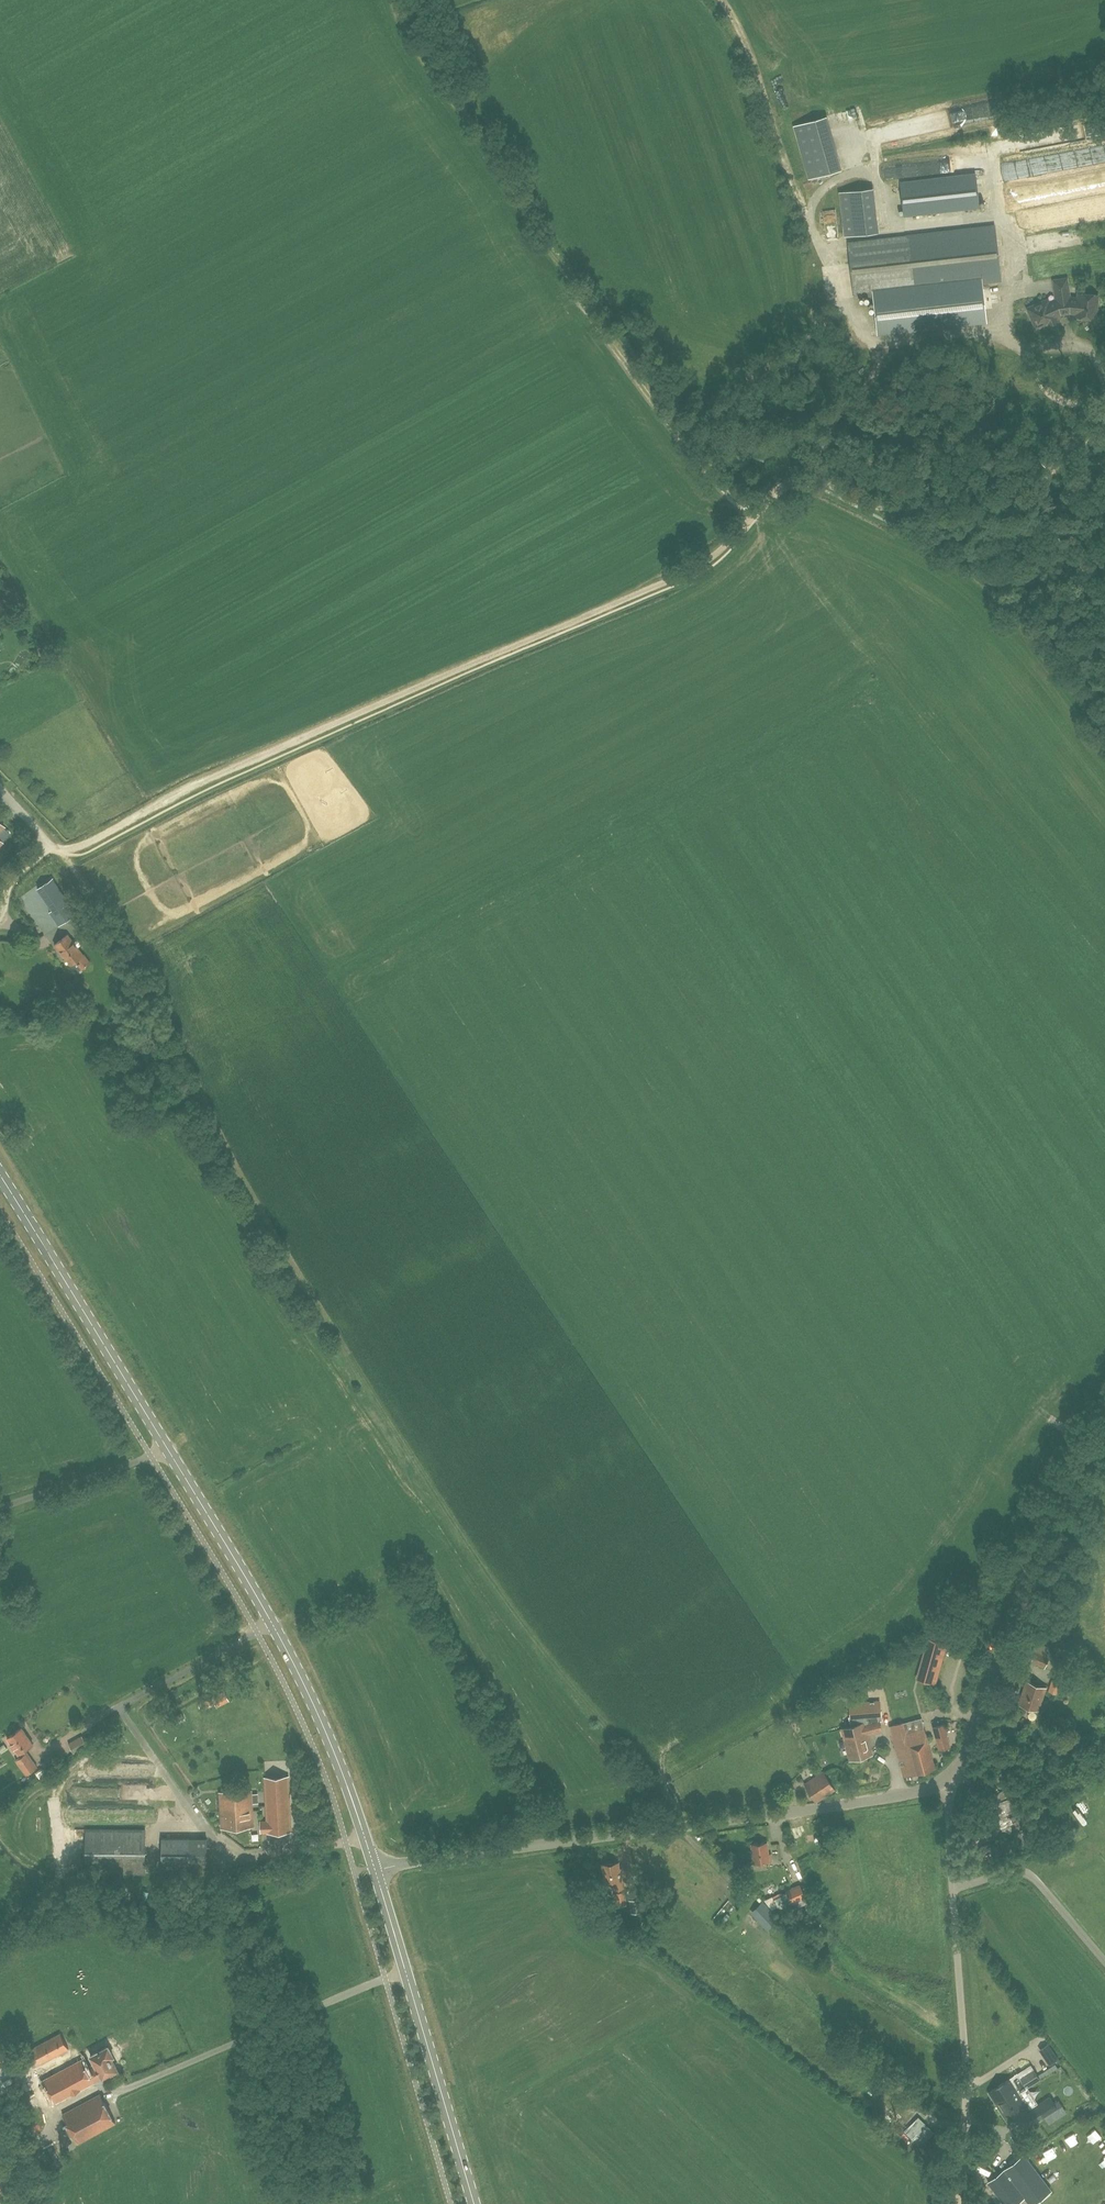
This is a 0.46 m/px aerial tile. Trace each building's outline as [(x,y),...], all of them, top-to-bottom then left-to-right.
[(943,128),(957,127),(956,113),(942,114),(943,128)] [(842,169),(827,115),(795,124),(810,178),(842,169)] [(904,215),(980,207),(976,173),(901,181),(904,215)] [(879,233),(874,188),(838,192),(844,237),(879,233)] [(995,225),(907,235),(848,241),(850,262),(854,296),(873,294),(876,320),(905,317),(906,330),(955,325),(953,314),(921,318),(921,316),(984,309),(981,282),(1001,280),(995,225)] [(1058,298),(1061,314),(1070,313),(1076,313),(1076,317),(1086,318),(1085,320),(1095,321),(1096,315),(1094,315),(1094,306),(1097,306),(1098,295),(1078,293),(1078,298),(1069,297),(1067,278),(1054,280),(1056,299),(1058,298)] [(1055,317),(1061,314),(1058,298),(1056,299),(1049,302),(1047,299),(1027,308),(1036,328),(1048,323),(1049,326),(1057,322),(1055,317)] [(52,910),(49,912),(58,925),(76,913),(52,878),(37,889),(52,910)] [(74,942),(68,934),(55,944),(71,965),(76,960),(82,968),(90,962),(84,953),(83,954),(78,946),(81,943),(77,939),(74,942)] [(960,1633),(960,1632),(950,1619),(941,1626),(951,1640),(957,1635),(960,1633)] [(920,1680),(935,1684),(946,1644),(932,1640),(920,1680)] [(1045,1666),(1049,1655),(1036,1650),(1032,1662),(1045,1666)] [(1038,1709),(1045,1686),(1027,1681),(1020,1703),(1038,1709)] [(215,1704),(217,1707),(230,1701),(224,1690),(198,1704),(201,1709),(206,1707),(207,1708),(215,1704)] [(854,1735),(845,1738),(850,1759),(871,1753),(866,1732),(873,1730),(882,1728),(880,1721),(879,1721),(871,1723),(864,1725),(863,1722),(851,1726),(854,1735)] [(904,1776),(934,1767),(923,1727),(908,1731),(905,1722),(890,1726),(904,1776)] [(939,1749),(951,1746),(944,1723),(933,1726),(939,1749)] [(27,1774),(37,1766),(25,1749),(33,1743),(21,1727),(7,1737),(11,1742),(9,1743),(13,1749),(15,1748),(19,1754),(20,1753),(22,1756),(16,1760),(27,1774)] [(73,1753),(87,1746),(82,1735),(68,1743),(73,1753)] [(42,1780),(62,1765),(54,1753),(41,1763),(43,1766),(36,1771),(42,1780)] [(1007,1772),(1011,1761),(1002,1758),(999,1769),(1007,1772)] [(816,1802),(835,1790),(823,1772),(805,1784),(816,1802)] [(287,1776),(264,1777),(267,1831),(290,1830),(287,1776)] [(222,1827),(252,1825),(250,1790),(220,1792),(222,1827)] [(663,1801),(659,1791),(651,1794),(655,1804),(663,1801)] [(145,1874),(145,1830),(86,1829),(85,1873),(145,1874)] [(162,1838),(162,1874),(207,1874),(207,1838),(162,1838)] [(767,1860),(771,1860),(770,1853),(768,1854),(767,1841),(751,1843),(754,1862),(755,1869),(768,1868),(767,1860)] [(784,1862),(792,1861),(791,1850),(782,1851),(784,1862)] [(615,1888),(624,1887),(621,1868),(619,1868),(618,1861),(602,1863),(604,1880),(613,1879),(615,1888)] [(775,1896),(783,1914),(784,1914),(786,1918),(792,1915),(790,1911),(808,1903),(806,1897),(800,1883),(786,1890),(786,1891),(775,1896)] [(613,1892),(615,1906),(627,1904),(625,1891),(613,1892)] [(631,1913),(642,1912),(640,1898),(629,1900),(631,1913)] [(763,1902),(757,1907),(754,1910),(770,1927),(773,1924),(776,1927),(782,1922),(763,1902)] [(37,2066),(68,2048),(60,2033),(28,2050),(37,2066)] [(103,2078),(118,2070),(111,2057),(113,2056),(108,2046),(91,2055),(95,2064),(86,2069),(81,2059),(44,2079),(56,2102),(94,2082),(93,2081),(102,2076),(103,2078)] [(998,2106),(1020,2092),(1040,2079),(1033,2068),(1020,2076),(1018,2073),(989,2092),(998,2106)] [(1020,2092),(998,2106),(1007,2121),(1029,2107),(1020,2092)] [(78,2143),(115,2123),(100,2094),(62,2114),(78,2143)] [(1055,2095),(1052,2097),(1050,2095),(1029,2108),(1037,2122),(1059,2109),(1057,2107),(1061,2105),(1055,2095)] [(44,2150),(38,2155),(46,2164),(52,2160),(44,2150)] [(1051,2190),(1023,2155),(988,2182),(1002,2200),(1005,2203),(1014,2203),(1024,2196),(1030,2203),(1032,2203),(1051,2190)] [(43,2187),(53,2175),(47,2169),(36,2181),(43,2187)]
